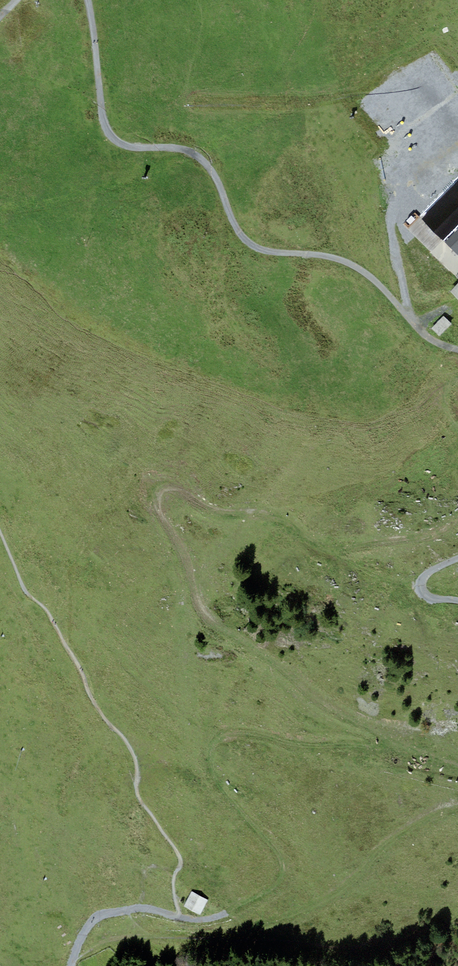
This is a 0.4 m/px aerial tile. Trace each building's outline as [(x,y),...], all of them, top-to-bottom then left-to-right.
[(423,198),(444,226),(450,222),(457,216),(457,173),(423,198)] [(441,239),(457,256),(457,216),(450,222),(452,228),(441,239)] [(439,335),(451,323),(444,316),(431,328),(439,335)] [(209,899),(193,890),(184,906),(200,915),(209,899)]
